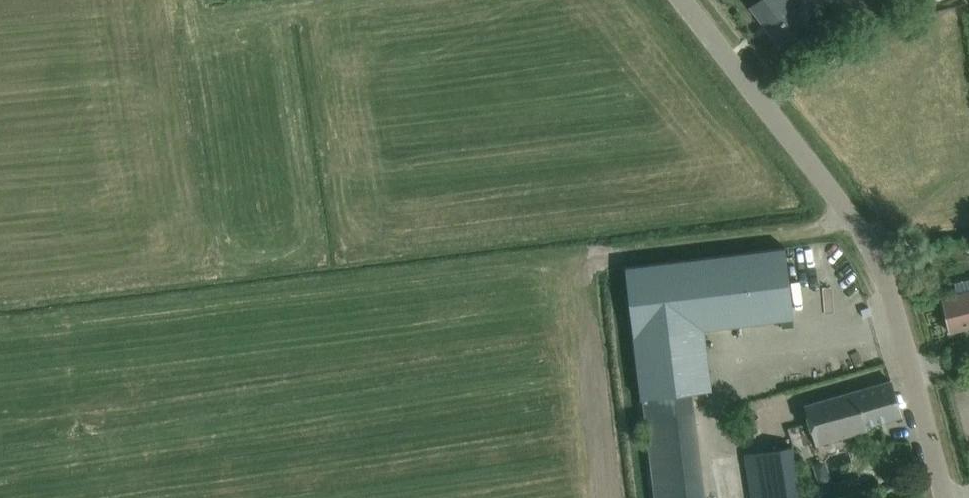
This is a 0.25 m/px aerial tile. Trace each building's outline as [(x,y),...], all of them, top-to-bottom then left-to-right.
[(751,6),(779,43),(805,23),(788,1),(789,0),(759,0),(751,6)] [(642,398),(654,497),(705,497),(692,391),(711,389),(704,329),(793,317),(785,247),(623,266),(639,398),(642,398)] [(968,326),(968,291),(940,298),(948,331),(968,326)] [(866,429),(865,426),(900,416),(890,380),(803,405),(815,445),(866,429)] [(743,453),(749,497),(801,497),(793,445),(743,453)]
